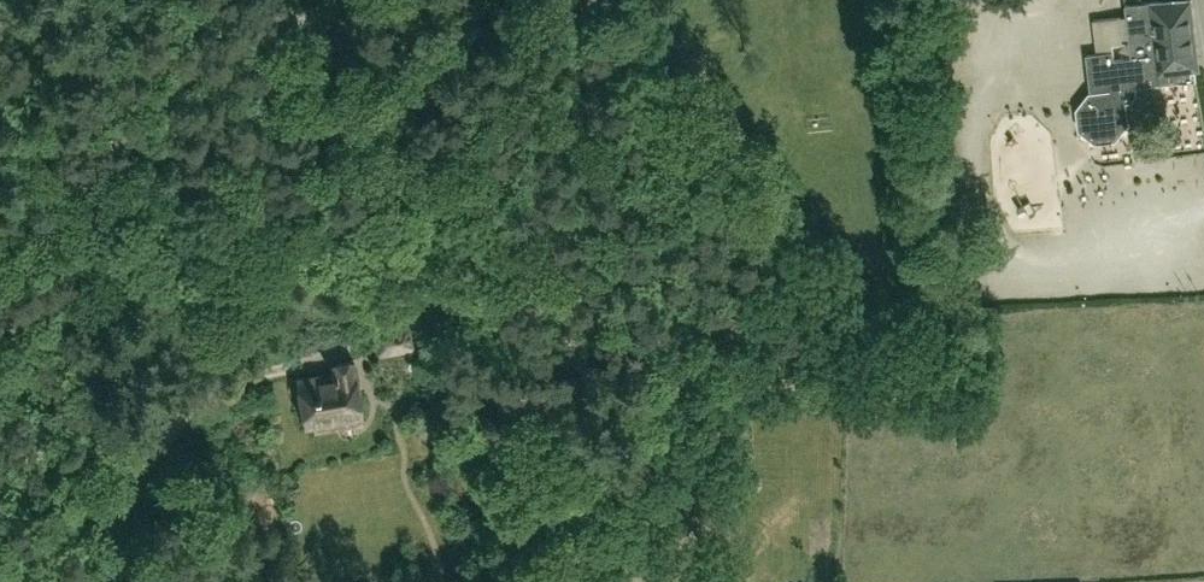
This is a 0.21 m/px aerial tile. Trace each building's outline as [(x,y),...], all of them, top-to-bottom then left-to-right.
[(1125,101),(1131,100),(1137,93),(1136,87),(1138,85),(1195,79),(1194,69),(1199,68),(1194,28),(1195,28),(1191,0),(1168,0),(1150,1),(1125,4),(1126,15),(1093,18),(1098,61),(1095,61),(1097,80),(1091,81),(1092,92),(1089,93),(1078,108),(1080,127),(1095,138),(1114,136),(1125,122),(1123,103),(1125,101)] [(409,322),(374,327),(379,357),(414,350),(409,322)] [(360,416),(363,416),(353,360),(332,364),(333,372),(297,378),(305,426),(313,425),(316,431),(361,423),(360,416)] [(654,574),(657,559),(642,557),(640,571),(654,574)]
